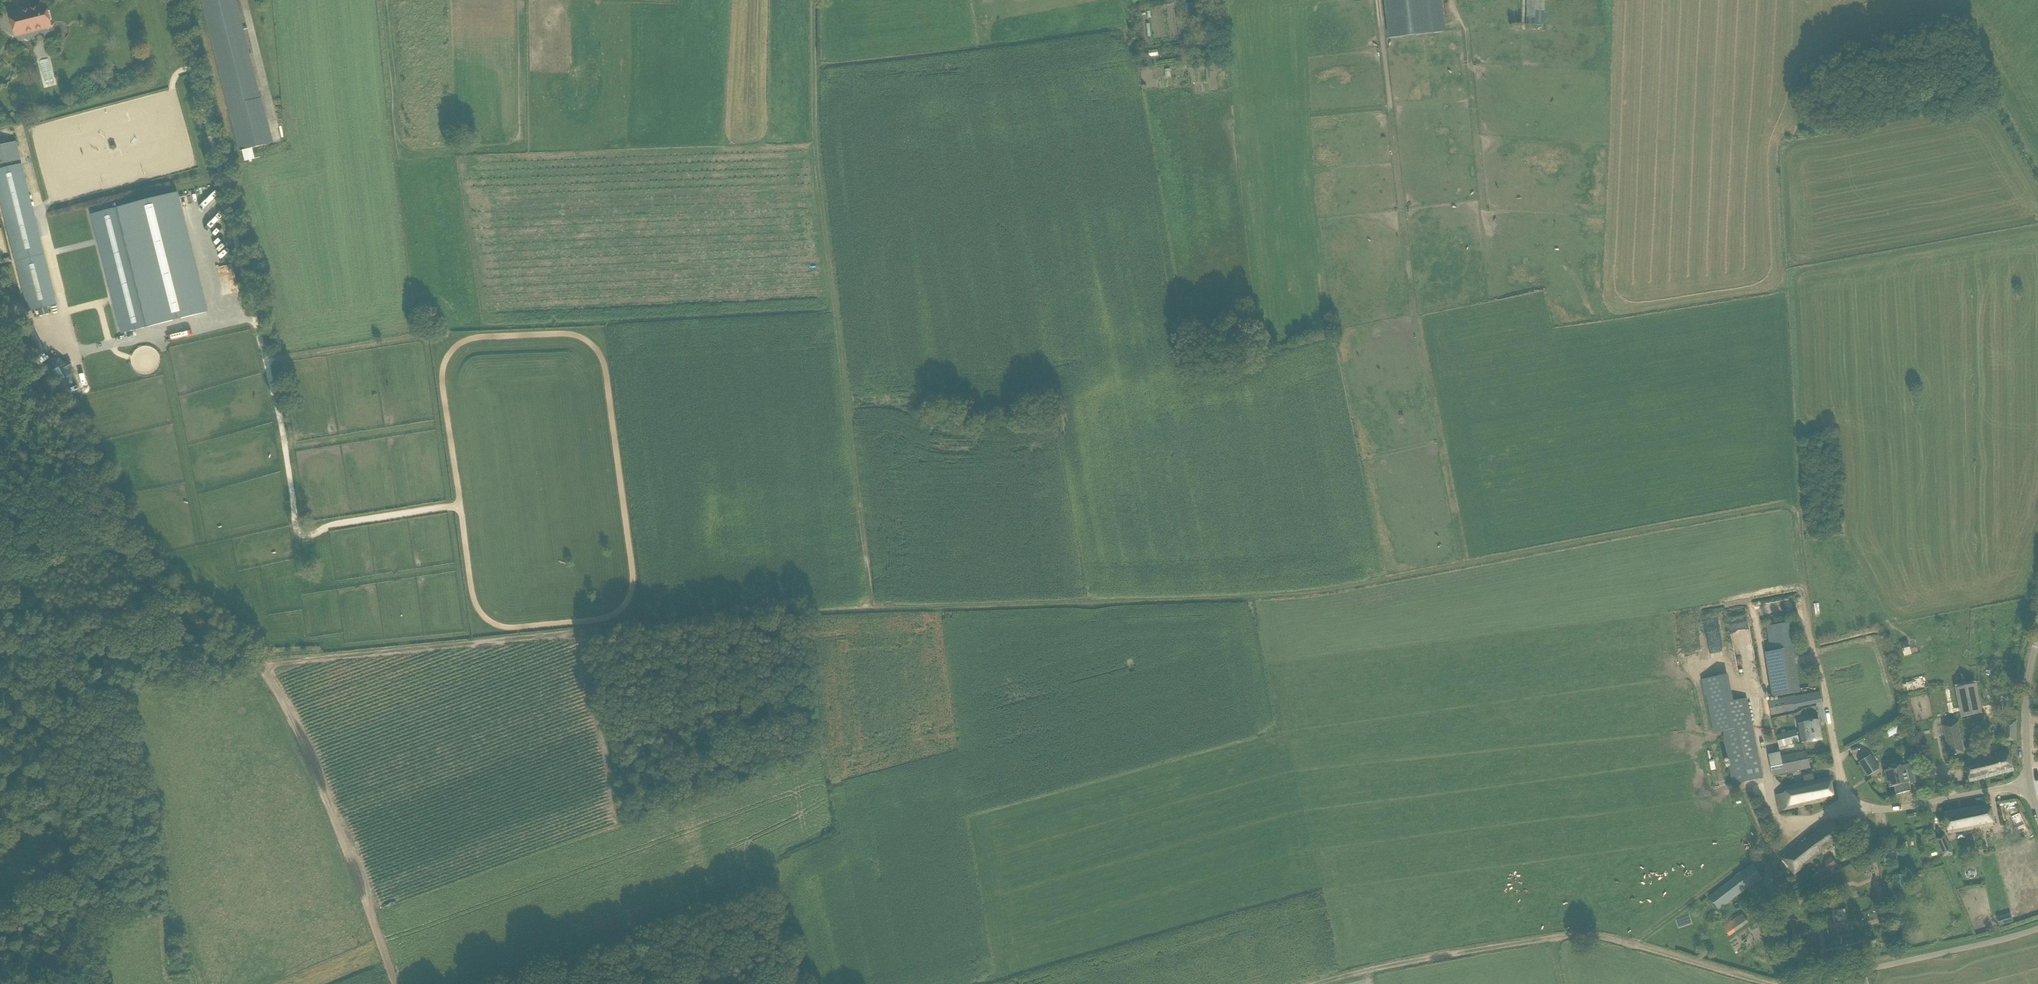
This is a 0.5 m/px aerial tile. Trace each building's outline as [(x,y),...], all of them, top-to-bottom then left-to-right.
[(201,1),(228,107),(239,151),(239,152),(264,145),(260,127),(268,125),(261,99),(249,55),(244,32),(243,28),(236,0),(203,0),(201,1)] [(1390,38),(1433,33),(1429,0),(1385,0),(1390,38)] [(1545,0),(1526,0),(1525,25),(1544,25),(1545,0)] [(25,8),(9,12),(15,35),(51,27),(46,5),(25,10),(25,8)] [(0,147),(0,201),(28,312),(37,309),(39,317),(49,314),(47,307),(56,304),(16,143),(0,147)] [(177,193),(94,214),(124,333),(207,313),(177,193)] [(223,295),(238,292),(236,276),(227,277),(226,269),(232,268),(231,264),(218,267),(223,295)] [(32,328),(21,334),(30,350),(34,358),(45,353),(32,328)] [(46,368),(46,370),(46,372),(47,374),(53,384),(54,386),(55,387),(57,389),(58,389),(60,390),(62,390),(64,389),(66,389),(68,388),(69,386),(70,385),(71,383),(71,381),(71,379),(71,377),(70,375),(67,370),(73,367),(72,367),(70,362),(65,364),(63,363),(62,361),(60,360),(59,360),(57,359),(55,359),(53,360),(51,360),(49,361),(48,363),(47,364),(46,366),(46,368)] [(1772,696),(1800,692),(1788,623),(1766,628),(1770,651),(1765,652),(1772,696)] [(1746,698),(1733,701),(1728,674),(1703,679),(1714,733),(1723,731),(1734,783),(1762,777),(1746,698)] [(1973,683),(1953,687),(1960,716),(1979,712),(1973,683)] [(1795,697),(1795,696),(1768,701),(1771,715),(1795,710),(1794,709),(1798,709),(1797,707),(1822,702),(1820,692),(1795,697)] [(1804,731),(1799,732),(1801,743),(1807,742),(1822,740),(1818,719),(1802,722),(1803,723),(1804,731)] [(1957,723),(1954,723),(1954,720),(1945,721),(1946,725),(1943,726),(1949,755),(1963,752),(1957,723)] [(2004,720),(2004,740),(2016,740),(2016,721),(2004,720)] [(1889,737),(1904,729),(1900,723),(1886,730),(1889,737)] [(1776,735),(1779,747),(1799,741),(1796,730),(1787,732),(1776,735)] [(1970,782),(2014,771),(2008,750),(1985,757),(1984,754),(1977,755),(1978,758),(1964,761),(1970,782)] [(1768,754),(1772,775),(1810,768),(1807,751),(1781,756),(1780,752),(1768,754)] [(1872,771),(1878,767),(1870,755),(1859,762),(1867,776),(1873,773),(1872,771)] [(1885,765),(1883,765),(1888,782),(1889,788),(1894,786),(1895,791),(1896,795),(1910,791),(1908,782),(1910,782),(1911,784),(1919,782),(1914,763),(1906,765),(1906,766),(1904,767),(1902,760),(1898,762),(1893,763),(1885,765)] [(1815,781),(1813,774),(1803,777),(1805,787),(1796,789),(1795,785),(1784,787),(1786,793),(1776,795),(1780,811),(1834,798),(1830,777),(1815,781)] [(1990,804),(1973,807),(1977,829),(1976,829),(1977,833),(1982,832),(1981,828),(1983,828),(1994,826),(1990,804)] [(1944,815),(1942,815),(1944,822),(1945,821),(1947,833),(1969,830),(1976,829),(1977,829),(1973,807),(1944,812),(1944,815)] [(2020,813),(2010,817),(2014,824),(2018,833),(2018,834),(2027,830),(2020,813)] [(1794,874),(1819,854),(1843,835),(1832,821),(1814,834),(1807,839),(1782,858),(1794,874)] [(1935,839),(1943,857),(1952,853),(1944,835),(1935,839)] [(1851,845),(1843,849),(1848,858),(1856,853),(1851,845)] [(1864,846),(1858,847),(1860,856),(1866,855),(1864,846)] [(1816,881),(1838,866),(1831,856),(1817,866),(1818,869),(1811,874),(1816,881)] [(1734,877),(1709,896),(1719,910),(1744,891),(1762,879),(1753,864),(1750,866),(1734,877)] [(1846,909),(1834,909),(1834,922),(1847,922),(1846,909)] [(1742,914),(1723,927),(1730,936),(1749,923),(1742,914)] [(1996,919),(1997,926),(2011,922),(2009,916),(1996,919)]
